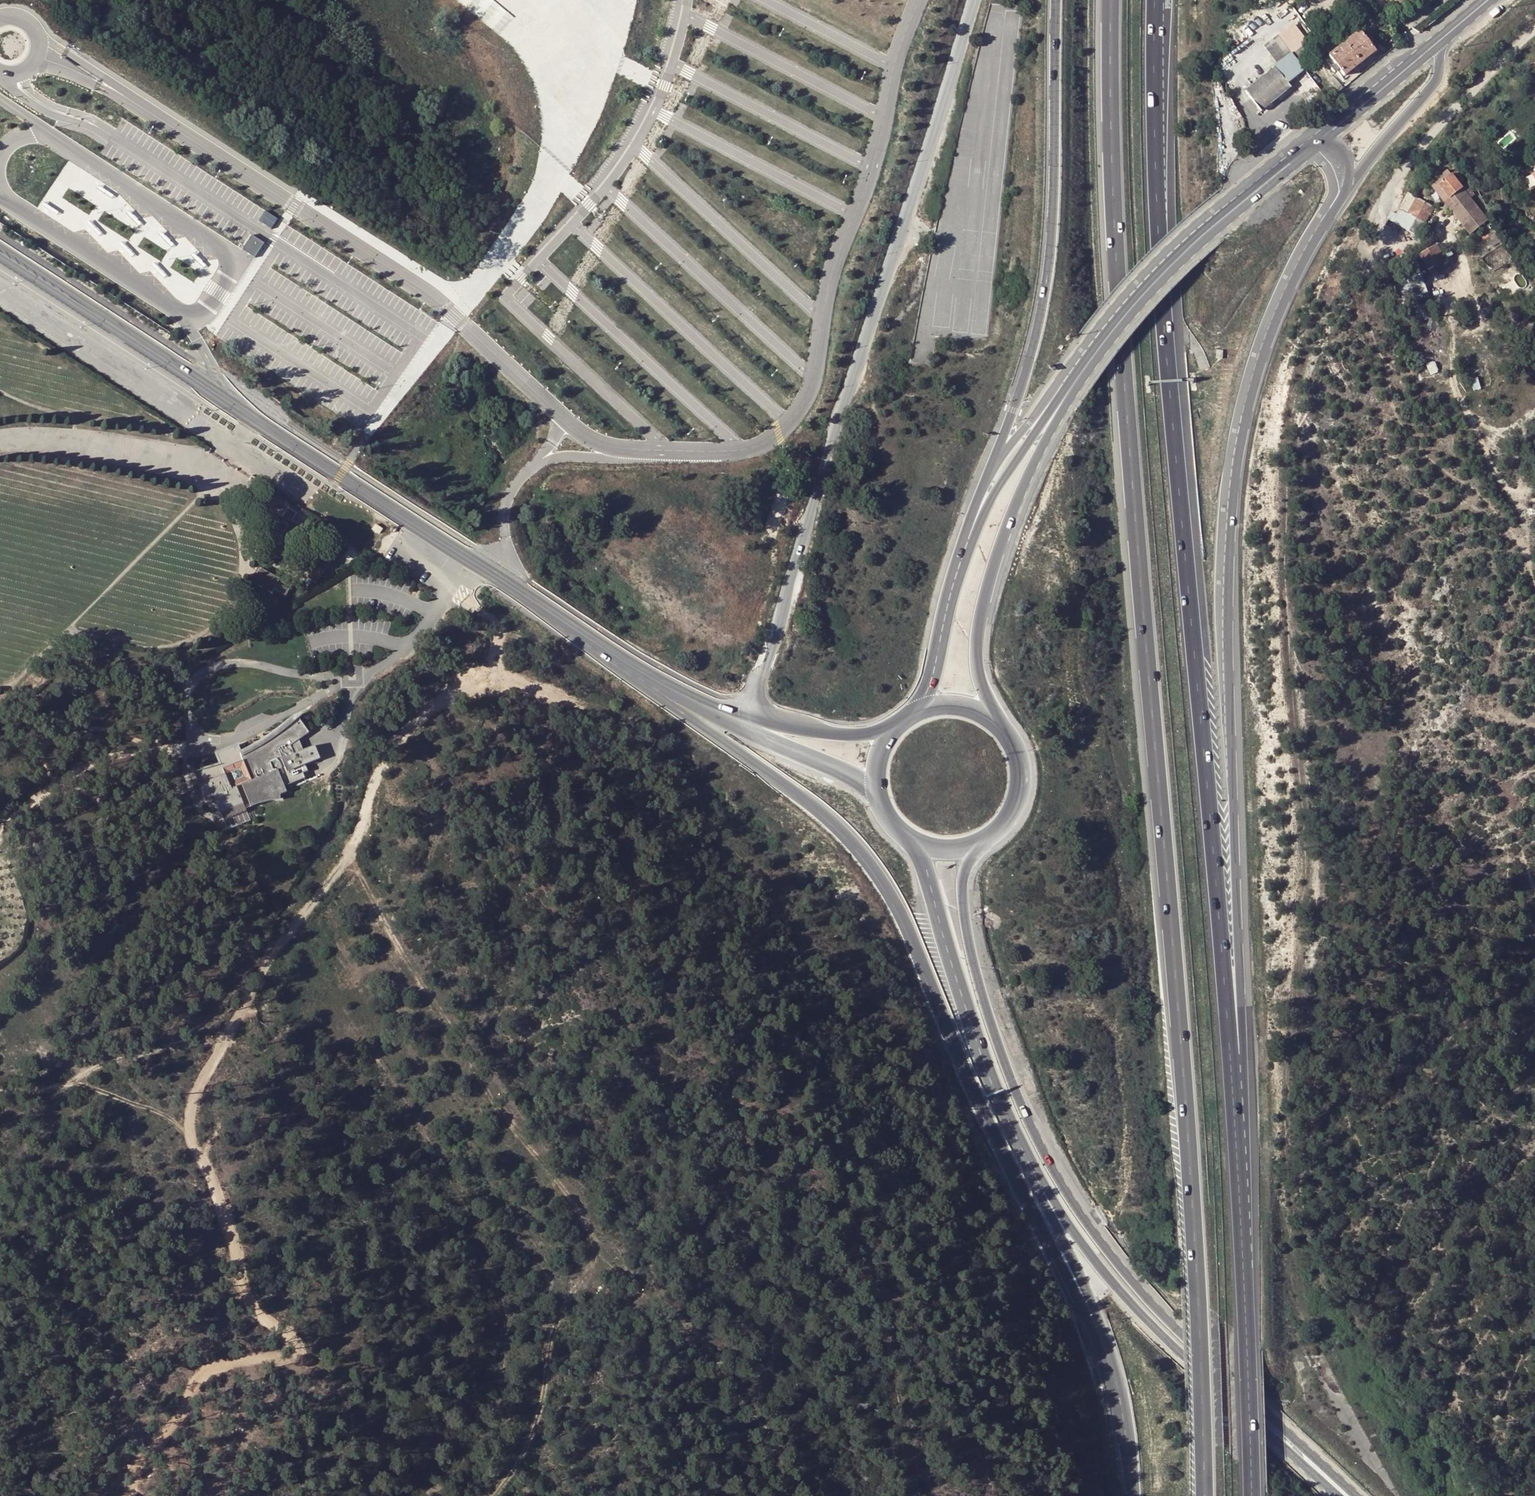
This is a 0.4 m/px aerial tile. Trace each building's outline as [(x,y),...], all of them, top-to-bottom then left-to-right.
[(1343,76),(1373,50),(1357,31),(1327,57),(1333,65),(1329,68),(1332,72),(1336,69),(1343,76)] [(1302,45),(1244,91),(1259,111),(1289,87),(1284,81),(1307,62),(1303,57),(1308,54),(1302,45)] [(1486,217),(1465,190),(1469,186),(1458,173),(1454,177),(1450,171),(1432,187),(1471,239),(1491,223),(1489,221),(1492,219),(1489,214),(1486,217)] [(101,186),(100,189),(115,198),(117,196),(101,186)] [(1410,196),(1400,217),(1395,214),(1390,223),(1395,226),(1421,239),(1436,208),(1410,196)] [(46,202),(45,205),(60,214),(61,211),(46,202)] [(266,210),(260,220),(272,228),(279,218),(266,210)] [(132,211),(129,214),(141,227),(144,224),(132,211)] [(92,221),(90,224),(102,237),(104,234),(92,221)] [(164,232),(162,235),(174,248),(176,245),(164,232)] [(264,244),(252,236),(246,245),(242,251),(255,259),(264,244)] [(125,242),(122,245),(134,258),(137,255),(125,242)] [(1436,247),(1424,253),(1421,255),(1424,261),(1430,272),(1449,263),(1444,253),(1440,255),(1436,247)] [(197,253),(194,256),(206,269),(209,266),(197,253)] [(157,263),(154,265),(166,278),(169,276),(157,263)] [(1423,278),(1400,287),(1406,304),(1430,295),(1423,278)] [(1500,298),(1505,294),(1502,290),(1497,294),(1500,298)] [(327,358),(320,371),(333,379),(340,366),(327,358)] [(305,388),(317,395),(324,383),(313,376),(305,388)] [(337,405),(349,411),(354,402),(342,396),(337,405)] [(486,401),(490,406),(495,403),(491,397),(486,401)] [(290,527),(294,521),(298,514),(291,509),(282,522),(290,527)] [(378,532),(370,526),(367,531),(374,536),(378,532)] [(249,748),(239,751),(241,756),(245,755),(253,751),(257,749),(264,745),(270,742),(275,738),(283,733),(287,729),(292,725),(294,723),(296,721),(292,717),(291,718),(289,721),(286,723),(283,726),(281,728),(277,731),(273,734),(267,738),(261,742),(254,745),(250,747),(249,748)] [(221,764),(193,772),(205,800),(214,796),(223,817),(224,820),(247,811),(246,809),(251,807),(263,803),(281,799),(281,794),(287,792),(285,786),(305,778),(303,773),(308,771),(305,765),(320,759),(315,745),(294,754),(291,746),(309,733),(299,718),(298,719),(297,720),(296,721),(294,723),(292,725),(287,729),(283,733),(275,738),(270,742),(264,745),(257,749),(253,751),(245,755),(241,756),(239,751),(237,746),(227,750),(217,754),(221,764)] [(247,811),(224,820),(228,830),(250,820),(247,811)]
